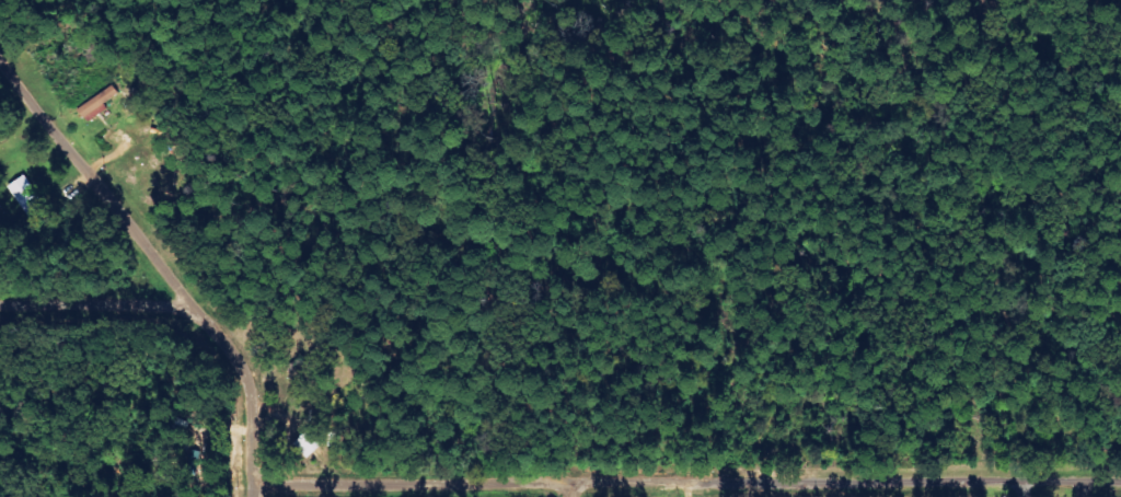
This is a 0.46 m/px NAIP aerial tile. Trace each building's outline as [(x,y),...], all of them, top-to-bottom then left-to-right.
[(73,110),(83,123),(101,109),(98,105),(112,94),(105,85),(73,110)] [(27,217),(44,207),(26,175),(8,185),(27,217)]
